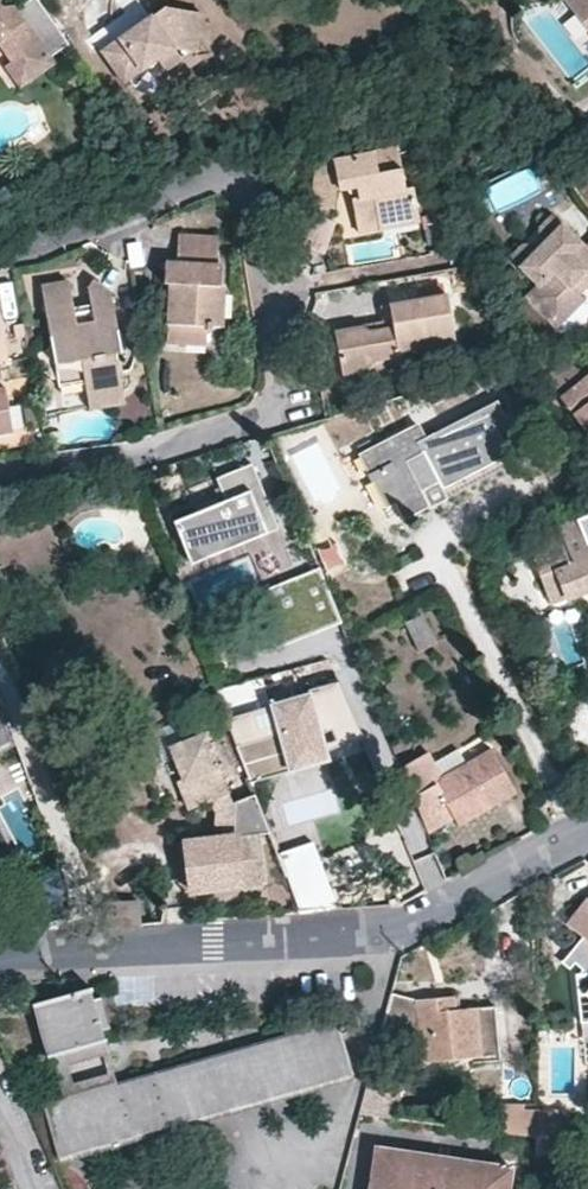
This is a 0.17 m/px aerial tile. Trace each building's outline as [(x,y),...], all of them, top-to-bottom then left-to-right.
[(0,8),(0,50),(13,67),(40,48),(50,63),(70,50),(35,0),(31,0),(14,12),(0,8)] [(565,1),(587,31),(587,0),(566,0),(565,1)] [(165,9),(150,19),(103,53),(125,84),(131,80),(170,51),(192,56),(199,57),(206,19),(165,9)] [(50,63),(40,48),(13,67),(7,71),(21,91),(54,68),(50,63)] [(416,220),(411,186),(401,187),(394,152),(318,165),(311,206),(330,209),(333,190),(347,188),(354,186),(356,197),(349,199),(353,223),(374,219),(375,227),(416,220)] [(354,186),(347,188),(349,199),(356,197),(354,186)] [(551,217),(507,256),(533,286),(520,297),(547,329),(577,303),(572,298),(564,289),(574,280),(582,289),(587,296),(587,247),(582,253),(551,217)] [(353,223),(354,231),(375,227),(374,219),(353,223)] [(150,231),(153,250),(192,245),(188,227),(186,225),(150,231)] [(146,276),(154,281),(158,309),(161,334),(200,329),(200,315),(214,313),(208,272),(202,273),(199,253),(145,261),(146,276)] [(151,310),(158,309),(154,281),(146,276),(151,310)] [(582,289),(574,280),(564,289),(572,298),(582,289)] [(84,397),(117,390),(109,332),(116,331),(109,296),(91,285),(86,292),(89,312),(73,315),(67,283),(40,287),(57,387),(83,383),(84,397)] [(374,358),(394,355),(414,352),(454,345),(444,293),(383,304),(383,321),(385,329),(369,330),(361,325),(334,331),(342,379),(362,376),(374,358)] [(385,329),(383,321),(361,325),(369,330),(385,329)] [(394,355),(396,365),(413,363),(414,352),(394,355)] [(587,404),(587,375),(581,379),(566,362),(554,372),(567,390),(559,398),(573,415),(587,404)] [(8,433),(1,390),(0,391),(0,434),(8,433)] [(120,403),(117,390),(84,397),(86,409),(120,403)] [(508,425),(495,401),(422,436),(415,425),(358,453),(386,507),(394,503),(400,518),(429,505),(422,489),(437,482),(439,488),(506,456),(494,432),(508,425)] [(580,419),(587,429),(587,413),(580,419)] [(249,460),(217,473),(225,491),(169,513),(187,559),(274,524),(249,460)] [(129,490),(130,479),(105,482),(107,492),(129,490)] [(437,482),(422,489),(429,505),(443,498),(439,488),(437,482)] [(562,544),(547,550),(560,582),(567,596),(587,587),(587,514),(556,526),(562,544)] [(327,570),(343,563),(334,541),(318,548),(327,570)] [(547,550),(535,555),(548,587),(560,582),(547,550)] [(338,618),(316,563),(299,569),(321,625),(338,618)] [(275,643),(321,625),(299,569),(252,588),(275,643)] [(420,615),(403,623),(417,650),(433,642),(420,615)] [(268,705),(275,728),(231,741),(247,781),(324,758),(306,694),(268,705)] [(223,718),(231,741),(275,728),(268,705),(223,718)] [(0,712),(0,744),(13,737),(0,712)] [(158,763),(175,757),(171,747),(182,740),(176,723),(148,734),(158,763)] [(215,805),(216,809),(214,830),(221,832),(220,837),(182,841),(188,889),(209,886),(211,884),(264,879),(254,833),(265,831),(248,788),(229,796),(204,732),(182,740),(171,747),(175,757),(182,777),(177,780),(188,809),(214,799),(215,805)] [(452,817),(455,822),(513,789),(490,749),(439,776),(431,761),(424,750),(399,765),(420,820),(446,806),(452,817)] [(411,806),(394,813),(410,852),(428,845),(411,806)] [(420,820),(426,831),(452,817),(446,806),(420,820)] [(295,912),(334,909),(310,841),(274,853),(295,912)] [(264,887),(264,879),(211,884),(209,886),(211,893),(264,887)] [(587,965),(575,977),(580,1022),(587,1021),(587,901),(586,900),(565,924),(582,939),(571,952),(587,965)] [(571,952),(563,964),(575,974),(575,977),(587,965),(571,952)] [(352,1081),(336,1025),(113,1086),(100,1040),(117,1035),(105,989),(30,1010),(46,1067),(55,1064),(65,1101),(46,1107),(61,1161),(352,1081)] [(421,1054),(423,1061),(481,1056),(483,1062),(499,1061),(494,1007),(454,1012),(445,1012),(442,999),(413,1001),(393,995),(379,1044),(421,1054)] [(445,1012),(454,1012),(453,998),(442,999),(445,1012)] [(368,1089),(360,1114),(393,1119),(399,1095),(368,1089)] [(538,1111),(526,1110),(524,1136),(537,1138),(538,1111)] [(537,1138),(547,1138),(549,1111),(538,1111),(537,1138)] [(438,1169),(396,1163),(397,1154),(374,1151),(369,1188),(509,1188),(510,1184),(511,1170),(492,1167),(489,1176),(455,1171),(455,1162),(449,1161),(449,1152),(440,1150),(439,1160),(438,1169)] [(397,1154),(396,1163),(438,1169),(439,1160),(397,1154)] [(455,1162),(455,1171),(489,1176),(492,1167),(455,1162)]
